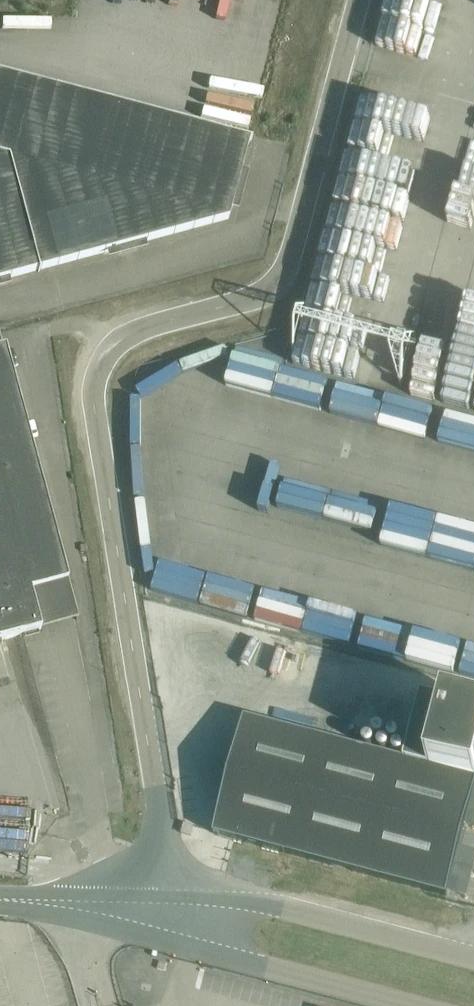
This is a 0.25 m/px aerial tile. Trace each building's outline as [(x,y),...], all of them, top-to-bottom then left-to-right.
[(228,218),(249,140),(0,74),(0,280),(228,218)] [(0,349),(0,640),(41,629),(30,591),(67,581),(5,348),(0,349)] [(420,692),(403,758),(244,716),(231,765),(213,833),(446,895),(473,786),(473,706),(420,692)] [(191,835),(193,825),(183,822),(181,832),(191,835)] [(473,891),(473,881),(459,877),(455,896),(471,901),(473,891)]
